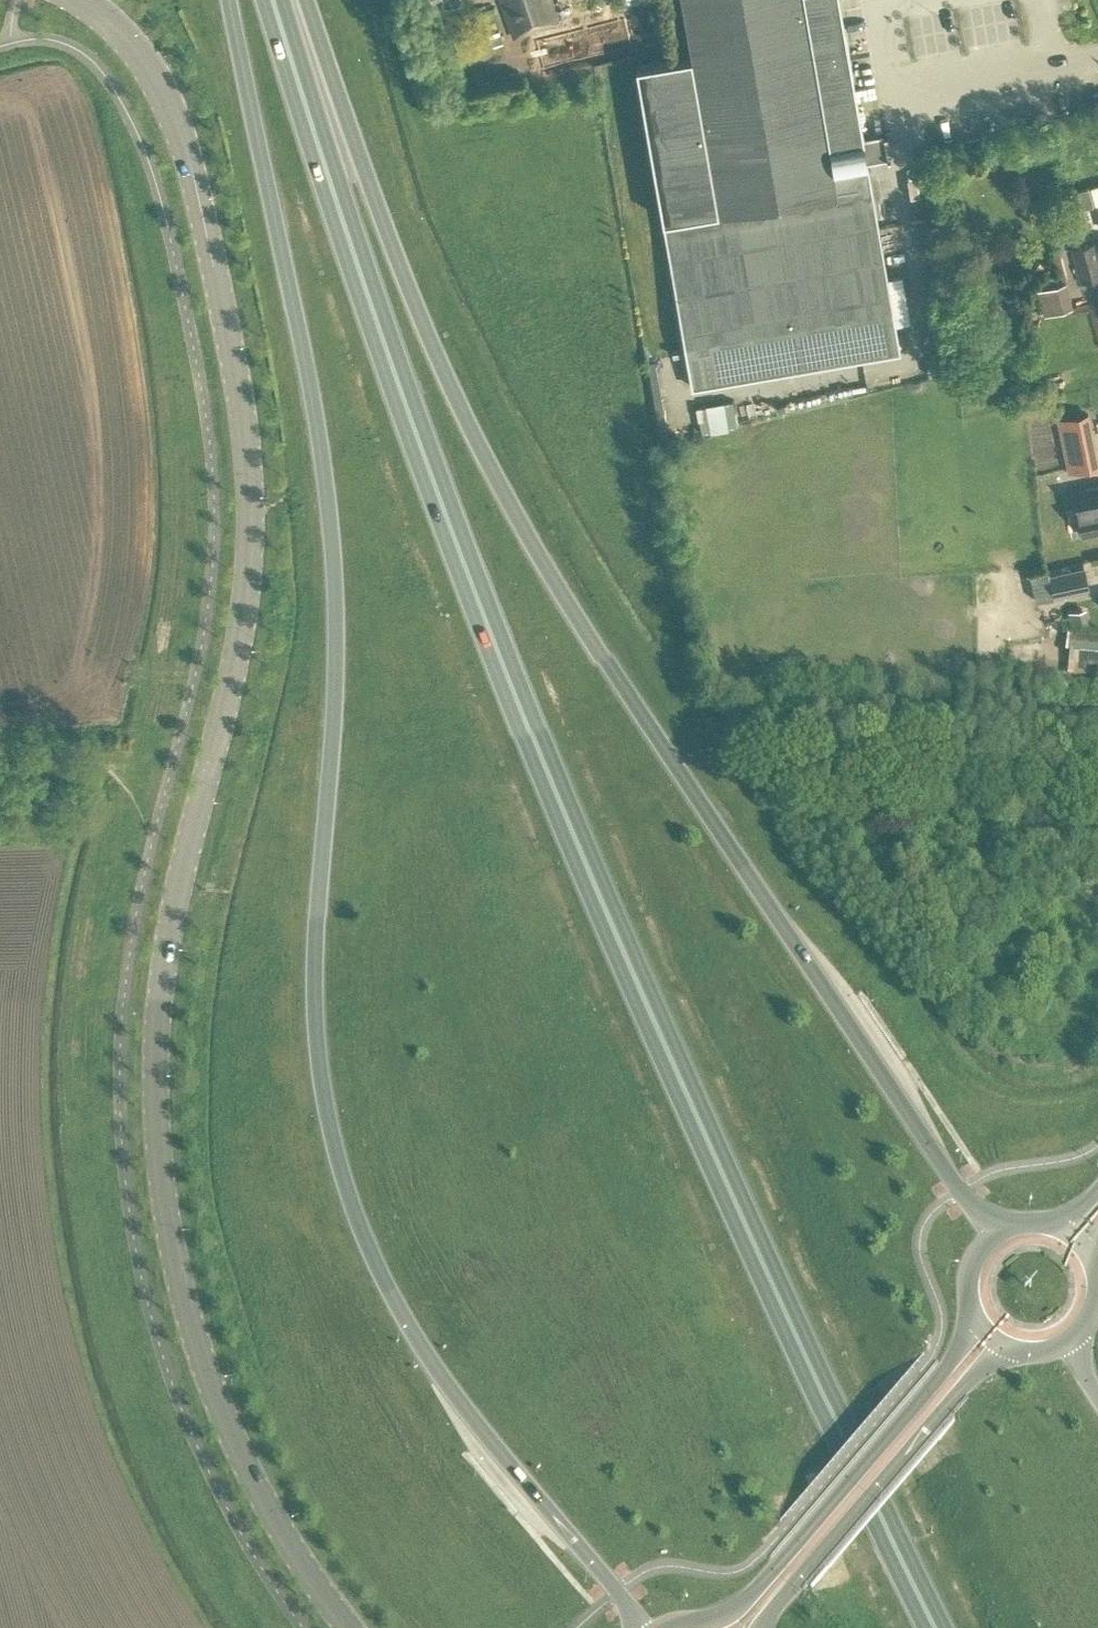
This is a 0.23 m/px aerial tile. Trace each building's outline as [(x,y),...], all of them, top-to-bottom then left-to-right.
[(515,35),(557,20),(550,0),(502,0),(515,35)] [(869,173),(839,0),(683,0),(693,54),(636,64),(687,353),(894,316),(869,173)] [(599,17),(542,29),(549,62),(606,51),(599,17)] [(1097,277),(1097,240),(1073,247),(1082,281),(1097,277)] [(1066,284),(1038,291),(1045,315),(1073,309),(1066,284)] [(1057,417),(1068,471),(1097,465),(1097,458),(1088,411),(1057,417)] [(1083,512),(1077,513),(1082,534),(1097,531),(1097,487),(1079,491),(1083,512)] [(1049,572),(1053,594),(1087,587),(1083,565),(1049,572)] [(1049,572),(1048,569),(1030,573),(1035,598),(1053,594),(1049,572)] [(1085,607),(1068,610),(1071,622),(1087,618),(1085,607)] [(1097,681),(1097,640),(1068,636),(1065,656),(1074,657),(1072,678),(1097,681)]
